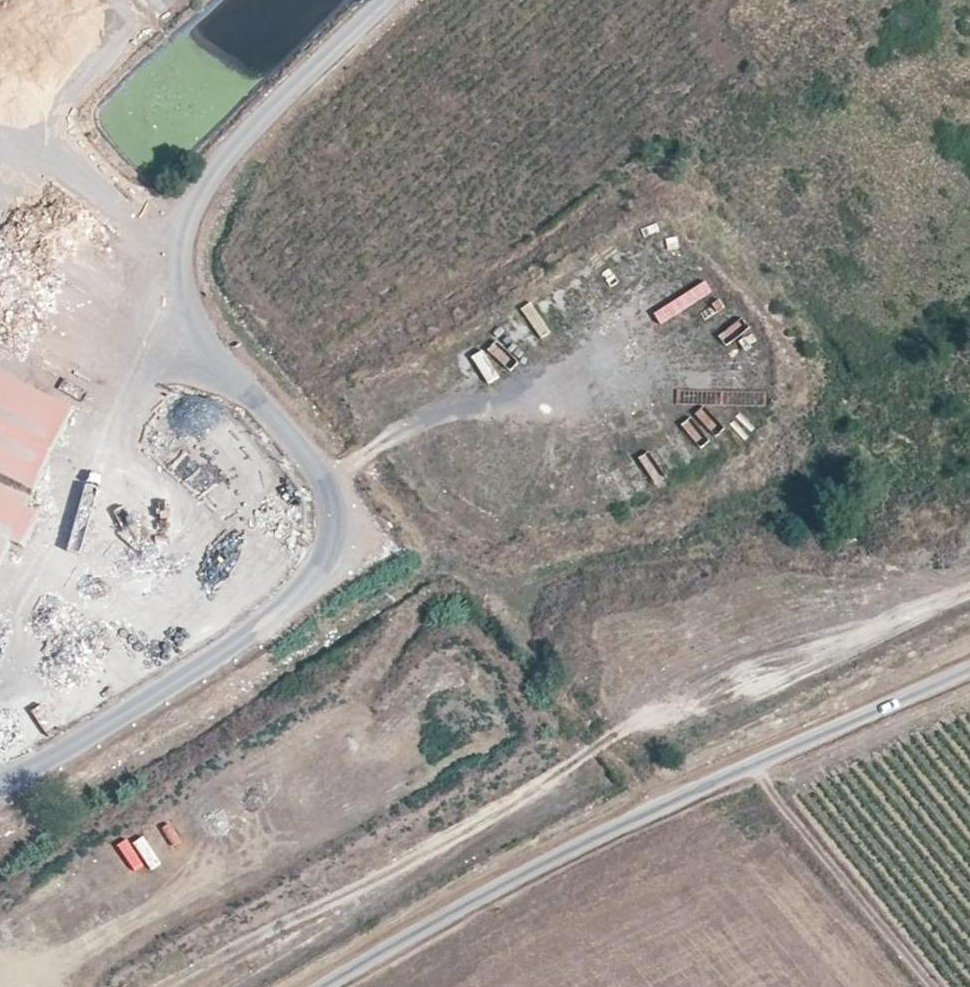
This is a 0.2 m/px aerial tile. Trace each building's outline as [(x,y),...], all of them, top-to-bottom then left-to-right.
[(614,317),(635,340),(660,317),(639,294),(614,317)] [(469,350),(488,384),(512,371),(498,347),(507,342),(501,332),(469,350)] [(9,543),(22,550),(38,517),(25,510),(73,409),(0,374),(0,562),(9,543)] [(675,404),(666,410),(679,429),(688,422),(675,404)] [(654,438),(666,434),(658,405),(646,408),(654,438)] [(737,452),(756,432),(734,411),(715,431),(737,452)] [(674,461),(649,468),(657,494),(682,487),(674,461)] [(120,841),(134,871),(155,861),(141,832),(120,841)] [(117,843),(89,857),(105,887),(133,872),(117,843)]
